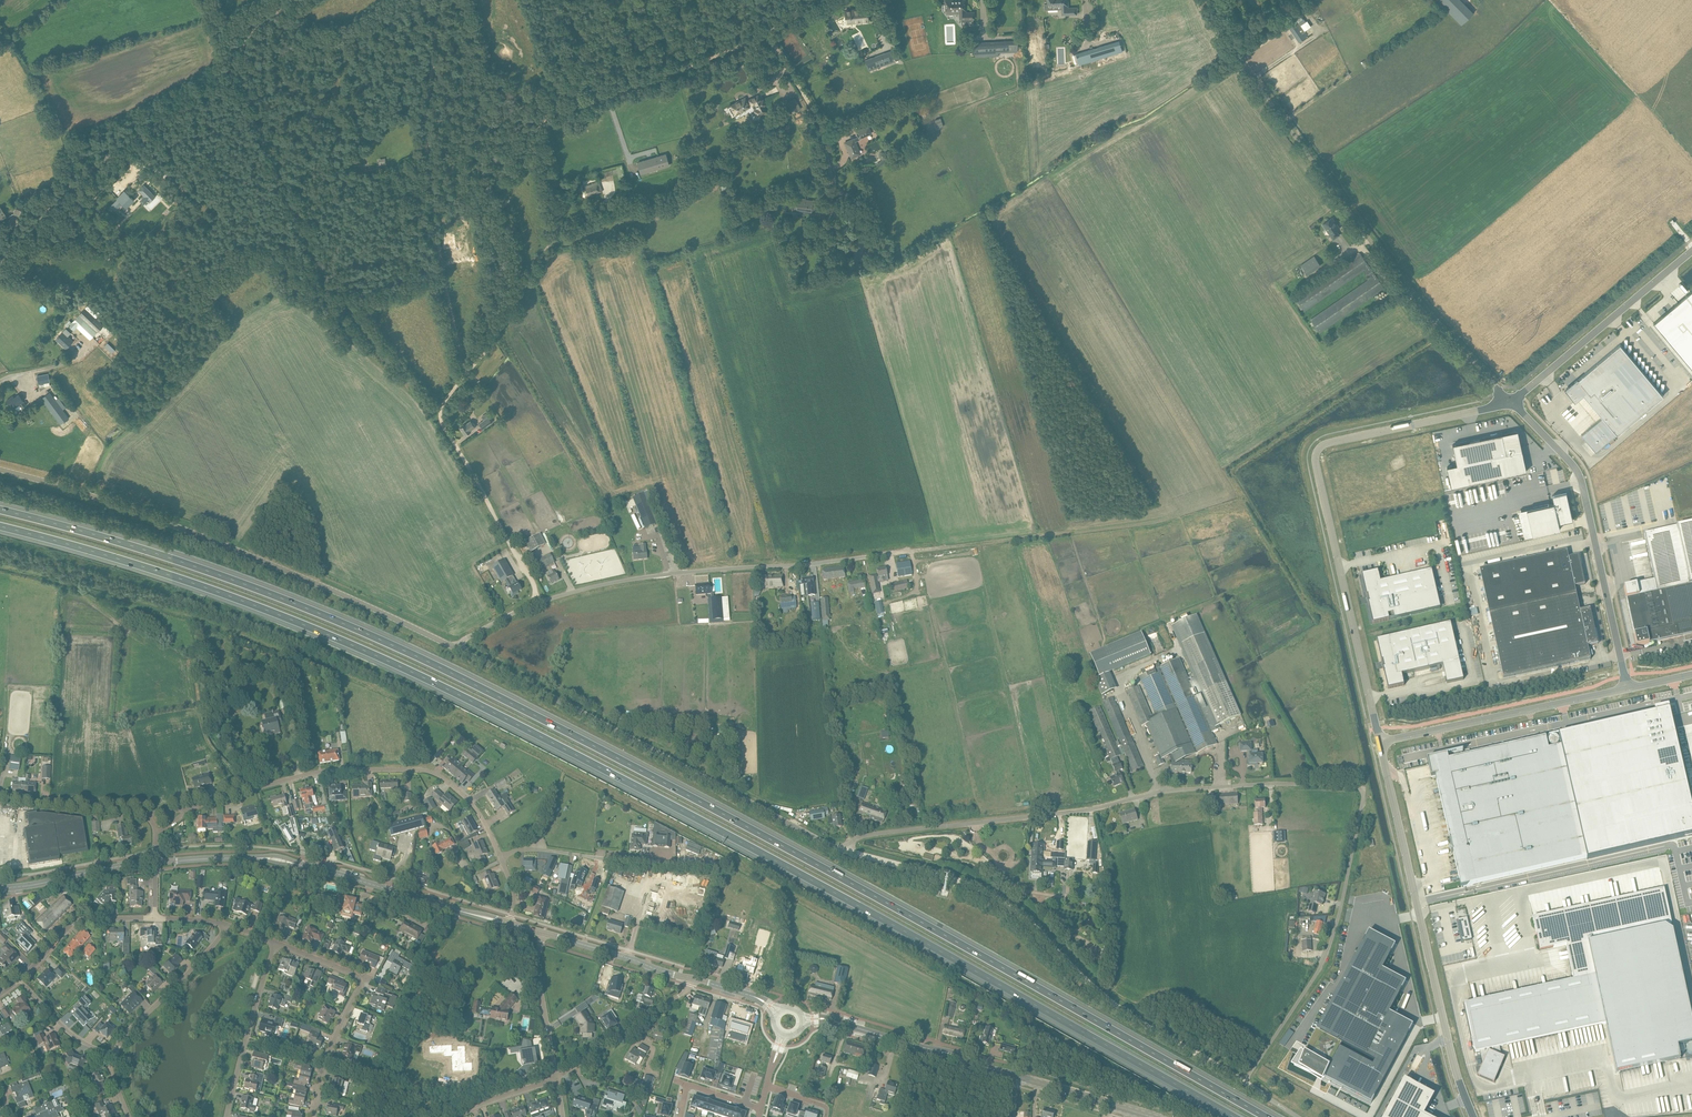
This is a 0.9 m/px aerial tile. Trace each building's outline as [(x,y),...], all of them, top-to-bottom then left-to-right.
[(941,6),(941,8),(943,10),(945,10),(945,11),(954,10),(957,12),(959,12),(960,19),(961,19),(961,25),(973,24),(973,18),(974,18),(974,12),(965,12),(965,10),(965,0),(959,0),(959,1),(955,1),(955,0),(949,0),(945,0),(945,4),(942,4),(941,6)] [(1045,4),(1046,7),(1047,9),(1058,8),(1058,6),(1062,6),(1062,14),(1077,14),(1077,13),(1076,7),(1068,8),(1068,5),(1068,0),(1048,0),(1048,2),(1047,2),(1045,4)] [(1462,24),(1475,11),(1464,0),(1439,0),(1462,24)] [(858,12),(858,9),(845,10),(846,23),(868,21),(867,11),(858,12)] [(1301,16),(1299,14),(1292,19),(1295,24),(1290,28),(1300,42),(1306,37),(1305,36),(1307,35),(1305,31),(1311,26),(1307,21),(1306,21),(1304,18),(1303,19),(1301,16)] [(1017,52),(1017,40),(971,42),(972,45),(969,45),(970,49),(972,49),(972,54),(975,54),(975,57),(999,56),(998,53),(1017,52)] [(1120,40),(1076,53),(1079,65),(1123,52),(1120,40)] [(895,61),(891,50),(865,60),(869,70),(895,61)] [(760,101),(758,95),(749,100),(750,101),(747,103),(744,97),(739,100),(739,101),(729,106),(733,114),(740,111),(740,112),(746,109),(746,108),(752,105),(757,115),(766,111),(763,105),(765,104),(762,100),(760,101)] [(787,101),(793,113),(801,108),(795,97),(787,101)] [(937,126),(943,125),(941,117),(935,119),(937,126)] [(871,133),(868,126),(856,131),(858,136),(853,139),(853,138),(845,142),(847,148),(848,148),(849,152),(851,158),(858,155),(856,150),(858,149),(855,142),(860,139),(860,138),(871,133)] [(883,158),(885,162),(887,160),(885,157),(885,154),(884,152),(881,152),(879,153),(879,156),(880,158),(883,158)] [(669,165),(666,154),(637,162),(641,173),(669,165)] [(623,172),(621,165),(603,170),(605,176),(618,173),(620,181),(625,179),(623,172)] [(602,191),(599,181),(589,184),(584,186),(587,196),(602,191)] [(144,185),(138,190),(144,196),(140,201),(141,201),(144,204),(147,201),(148,201),(149,200),(148,200),(149,199),(153,195),(154,195),(144,185)] [(111,205),(110,206),(112,207),(112,208),(113,208),(115,211),(121,216),(122,216),(115,209),(117,207),(118,206),(119,207),(119,208),(120,208),(121,207),(122,205),(124,204),(127,207),(134,199),(131,196),(130,194),(130,195),(126,191),(125,190),(120,195),(117,197),(118,198),(116,200),(111,205)] [(23,207),(17,205),(13,214),(18,216),(23,207)] [(844,205),(838,205),(837,207),(836,217),(843,218),(844,205)] [(1335,222),(1332,217),(1323,224),(1333,239),(1339,235),(1336,231),(1340,228),(1337,224),(1336,225),(1335,222)] [(457,227),(444,229),(448,253),(459,252),(461,251),(457,227)] [(1384,288),(1360,253),(1296,298),(1305,311),(1364,269),(1371,278),(1311,320),(1320,332),(1384,288)] [(1321,265),(1314,256),(1301,266),(1307,275),(1321,265)] [(471,267),(473,274),(479,272),(475,261),(471,262),(473,266),(471,267)] [(459,266),(451,267),(453,281),(461,279),(459,266)] [(1653,322),(1691,369),(1691,290),(1686,295),(1678,302),(1653,322)] [(85,308),(69,325),(74,330),(77,327),(90,339),(104,325),(101,322),(96,317),(85,308)] [(63,332),(56,339),(62,344),(66,348),(73,341),(68,336),(71,333),(66,328),(63,331),(63,332)] [(99,334),(96,339),(101,343),(105,337),(99,334)] [(1596,452),(1663,395),(1620,344),(1578,379),(1577,378),(1564,389),(1575,401),(1584,394),(1603,417),(1581,435),(1596,452)] [(481,380),(476,376),(472,381),(477,385),(481,380)] [(45,381),(37,388),(41,394),(50,388),(45,381)] [(69,418),(50,392),(42,398),(61,424),(69,418)] [(26,405),(19,394),(14,398),(13,396),(6,400),(10,405),(13,408),(19,403),(23,408),(26,405)] [(481,416),(484,420),(492,414),(488,410),(481,416)] [(492,422),(488,417),(484,420),(479,423),(483,429),(492,422)] [(477,425),(474,422),(472,423),(470,421),(466,424),(466,423),(460,428),(465,435),(471,431),(471,430),(475,427),(477,425)] [(1457,464),(1447,467),(1451,487),(1527,471),(1522,450),(1521,451),(1515,432),(1502,435),(1502,434),(1453,444),(1457,464)] [(1573,519),(1569,502),(1566,492),(1561,493),(1552,495),(1554,503),(1527,509),(1533,535),(1560,529),(1559,523),(1573,519)] [(656,524),(644,493),(633,497),(645,528),(656,524)] [(1624,587),(1626,598),(1637,646),(1684,636),(1685,642),(1691,641),(1691,523),(1644,534),(1654,580),(1624,587)] [(544,545),(539,534),(527,541),(533,551),(544,545)] [(646,551),(645,544),(641,545),(641,551),(633,552),(634,560),(647,559),(646,551)] [(1492,624),(1503,679),(1591,660),(1588,646),(1598,644),(1590,608),(1580,611),(1575,587),(1585,584),(1579,556),(1568,558),(1567,552),(1567,551),(1480,570),(1489,614),(1487,614),(1489,625),(1492,624)] [(554,562),(550,555),(538,561),(542,569),(554,562)] [(909,559),(895,562),(898,575),(912,572),(909,559)] [(504,560),(492,567),(501,582),(505,580),(507,585),(509,588),(509,589),(511,592),(510,593),(511,595),(512,597),(516,595),(515,593),(521,590),(518,584),(517,584),(513,576),(504,560)] [(844,567),(822,570),(823,580),(845,577),(844,567)] [(887,574),(885,568),(877,570),(878,577),(875,578),(874,576),(869,577),(873,594),(879,593),(877,581),(888,579),(887,574)] [(556,574),(554,570),(550,571),(552,576),(548,578),(551,584),(559,580),(556,574)] [(1440,608),(1431,570),(1380,582),(1379,575),(1378,571),(1362,575),(1363,578),(1366,593),(1367,596),(1368,596),(1368,598),(1366,598),(1367,601),(1369,601),(1369,602),(1368,603),(1369,605),(1373,620),(1372,621),(1373,624),(1389,620),(1440,608)] [(783,588),(783,575),(760,576),(761,588),(783,588)] [(814,589),(813,577),(802,578),(802,584),(807,583),(808,590),(814,589)] [(866,586),(864,580),(847,583),(849,593),(854,592),(853,589),(866,586)] [(909,589),(907,580),(889,584),(891,592),(909,589)] [(696,585),(695,586),(696,595),(707,594),(710,594),(709,584),(703,585),(703,586),(696,586),(696,585)] [(791,595),(780,596),(781,610),(783,610),(783,613),(789,613),(788,611),(791,611),(791,609),(797,608),(796,596),(792,597),(791,595)] [(714,598),(711,599),(713,620),(723,619),(723,621),(730,620),(728,597),(721,598),(714,598)] [(828,603),(828,598),(821,599),(822,621),(830,620),(829,615),(826,616),(825,603),(828,603)] [(819,603),(811,603),(812,620),(820,619),(819,603)] [(1189,681),(1211,732),(1220,728),(1219,726),(1241,716),(1205,634),(1197,615),(1188,618),(1187,615),(1179,618),(1180,622),(1172,626),(1195,678),(1189,681)] [(1456,646),(1450,623),(1377,640),(1377,643),(1378,643),(1381,659),(1382,661),(1383,661),(1383,663),(1381,663),(1382,666),(1384,666),(1384,668),(1383,668),(1384,671),(1384,670),(1388,686),(1387,686),(1388,689),(1404,685),(1403,682),(1402,675),(1443,665),(1447,684),(1463,680),(1456,649),(1458,649),(1457,646),(1456,646)] [(1142,632),(1090,654),(1100,677),(1151,655),(1142,632)] [(1162,760),(1173,755),(1176,762),(1217,744),(1211,732),(1189,681),(1179,659),(1160,667),(1159,664),(1141,671),(1143,675),(1140,676),(1156,713),(1151,715),(1138,686),(1127,691),(1142,726),(1147,724),(1162,760)] [(1120,740),(1122,745),(1133,771),(1144,767),(1113,697),(1103,702),(1120,740)] [(1122,745),(1120,740),(1116,742),(1100,706),(1089,711),(1109,757),(1106,758),(1108,763),(1111,761),(1111,760),(1121,755),(1118,747),(1122,745)] [(1427,759),(1429,765),(1431,777),(1438,776),(1453,839),(1449,840),(1449,842),(1450,841),(1452,851),(1452,853),(1455,852),(1463,887),(1587,858),(1587,860),(1691,835),(1691,794),(1677,728),(1674,728),(1671,716),(1669,709),(1669,708),(1656,711),(1657,712),(1559,735),(1561,747),(1548,750),(1546,738),(1448,760),(1447,755),(1463,751),(1427,759)] [(282,725),(281,720),(279,711),(265,715),(267,722),(262,723),(265,734),(265,733),(275,730),(276,735),(281,733),(279,726),(282,725)] [(1559,743),(1559,742),(1559,741),(1559,740),(1558,739),(1558,738),(1557,738),(1556,737),(1555,737),(1554,737),(1553,737),(1552,737),(1551,737),(1550,738),(1549,739),(1549,740),(1549,741),(1549,742),(1549,743),(1549,744),(1550,745),(1550,746),(1551,746),(1552,747),(1553,747),(1554,747),(1555,747),(1556,746),(1557,746),(1558,745),(1558,744),(1559,744),(1559,743)] [(1251,743),(1240,744),(1241,752),(1248,751),(1249,760),(1248,760),(1248,766),(1255,765),(1255,764),(1263,763),(1263,759),(1264,759),(1264,753),(1257,754),(1257,750),(1252,751),(1251,743)] [(467,759),(474,752),(468,747),(462,754),(467,759)] [(319,753),(319,758),(320,763),(339,760),(338,750),(319,753)] [(479,756),(474,752),(467,759),(473,763),(479,756)] [(460,767),(463,764),(461,762),(459,762),(457,765),(454,762),(456,760),(450,755),(445,761),(445,762),(446,761),(449,763),(444,768),(453,776),(460,767)] [(11,756),(9,769),(19,771),(21,757),(11,756)] [(1191,760),(1185,760),(1185,764),(1171,764),(1171,772),(1192,773),(1192,765),(1191,764),(1191,760)] [(1122,769),(1120,762),(1113,765),(1116,772),(1117,775),(1110,778),(1114,787),(1124,782),(1120,774),(1119,771),(1122,769)] [(51,766),(43,766),(42,779),(50,779),(51,766)] [(460,767),(453,776),(462,783),(467,778),(470,780),(469,781),(469,782),(474,775),(468,770),(467,772),(460,767)] [(25,781),(24,792),(35,793),(36,782),(28,781),(28,779),(30,778),(30,774),(26,774),(25,781)] [(192,778),(194,783),(195,788),(212,784),(209,774),(192,778)] [(507,784),(511,782),(508,777),(504,778),(494,784),(497,788),(506,783),(507,784)] [(12,791),(24,792),(25,781),(22,781),(22,782),(18,782),(18,778),(13,778),(12,791)] [(380,782),(381,787),(381,788),(391,788),(391,791),(398,791),(397,781),(380,782)] [(353,786),(353,791),(353,795),(359,794),(359,797),(372,796),(371,783),(366,783),(366,785),(353,786)] [(336,796),(336,801),(348,800),(347,791),(343,791),(343,792),(341,792),(341,786),(336,786),(336,785),(329,785),(330,797),(336,796)] [(314,807),(311,797),(314,796),(312,788),(306,789),(310,804),(311,808),(314,807)] [(867,790),(860,788),(857,797),(864,800),(867,790)] [(310,804),(306,789),(300,791),(302,799),(304,799),(306,805),(304,805),(306,813),(312,812),(311,808),(310,804)] [(445,796),(441,793),(437,790),(432,796),(443,805),(444,804),(451,810),(458,802),(447,794),(445,796)] [(499,798),(494,790),(487,795),(492,803),(499,798)] [(1238,804),(1238,793),(1216,795),(1217,805),(1238,804)] [(499,798),(492,803),(497,811),(503,807),(508,815),(513,812),(515,810),(507,798),(508,797),(507,795),(506,794),(503,795),(503,796),(499,798)] [(291,806),(287,806),(284,795),(277,797),(276,796),(270,798),(272,803),(273,802),(275,807),(281,805),(282,808),(287,807),(290,818),(294,817),(291,806)] [(423,801),(429,812),(436,807),(431,797),(423,801)] [(863,801),(860,800),(858,805),(861,807),(859,813),(866,816),(867,815),(870,816),(870,818),(883,823),(887,811),(862,802),(863,801)] [(1265,806),(1265,800),(1255,801),(1256,809),(1258,808),(1258,813),(1253,813),(1254,825),(1263,825),(1262,808),(1265,808),(1265,806)] [(255,806),(242,809),(245,821),(253,819),(252,818),(258,816),(255,806)] [(1138,820),(1134,809),(1120,813),(1123,824),(1138,820)] [(825,819),(823,810),(810,812),(811,821),(825,819)] [(28,829),(24,830),(25,837),(29,860),(29,865),(34,864),(59,860),(59,855),(88,850),(83,819),(41,813),(36,814),(34,812),(26,814),(25,815),(26,819),(27,820),(28,829)] [(199,829),(198,830),(198,832),(199,833),(205,833),(206,832),(206,829),(213,829),(214,832),(218,832),(224,832),(224,823),(224,822),(224,815),(222,816),(222,815),(217,815),(217,818),(199,818),(199,829)] [(235,815),(224,815),(224,822),(224,823),(235,823),(235,815)] [(842,827),(840,815),(832,816),(828,817),(829,824),(833,824),(834,828),(842,827)] [(422,816),(389,825),(392,835),(425,826),(422,816)] [(431,816),(425,818),(426,824),(433,822),(431,816)] [(471,818),(461,823),(463,827),(466,831),(465,831),(468,837),(473,834),(476,832),(478,831),(478,830),(477,831),(474,826),(475,826),(471,818)] [(299,835),(295,819),(290,820),(291,824),(287,826),(286,824),(280,827),(290,843),(290,842),(294,840),(295,840),(293,836),(299,835)] [(121,838),(122,841),(123,846),(132,844),(130,836),(128,837),(126,828),(124,828),(123,824),(117,825),(119,838),(121,838)] [(330,840),(335,838),(334,836),(338,834),(336,829),(334,825),(330,827),(328,828),(328,827),(324,829),(326,833),(327,833),(330,840)] [(418,831),(420,839),(428,836),(426,829),(418,831)] [(1284,831),(1276,832),(1277,842),(1285,842),(1284,831)] [(633,846),(632,849),(634,849),(635,851),(638,851),(639,850),(640,850),(640,845),(646,845),(647,837),(641,837),(641,836),(639,836),(640,833),(634,832),(634,835),(632,835),(631,845),(633,846)] [(196,839),(194,833),(187,836),(190,842),(196,839)] [(335,838),(330,840),(332,845),(340,841),(340,840),(341,840),(341,839),(340,838),(340,837),(342,836),(341,834),(339,835),(338,834),(334,836),(335,838)] [(653,835),(652,846),(658,847),(658,846),(664,847),(670,848),(671,837),(653,835)] [(340,841),(332,845),(335,852),(344,848),(342,843),(342,842),(344,841),(343,838),(341,839),(341,840),(340,840),(340,841)] [(439,844),(433,847),(434,850),(437,855),(443,852),(442,850),(454,845),(452,839),(447,841),(444,842),(443,840),(438,843),(439,844)] [(482,841),(477,843),(474,845),(477,854),(476,854),(480,863),(486,860),(484,855),(488,854),(482,841)] [(1051,858),(1057,858),(1058,858),(1061,858),(1065,859),(1066,850),(1064,850),(1065,842),(1057,841),(1057,849),(1051,849),(1051,858)] [(1087,856),(1087,860),(1096,860),(1097,842),(1088,841),(1088,846),(1093,846),(1093,856),(1087,856)] [(699,855),(702,846),(688,842),(686,850),(699,855)] [(394,854),(396,848),(379,843),(374,860),(380,862),(381,858),(390,860),(392,854),(393,855),(393,854),(394,854)] [(1038,857),(1043,857),(1044,845),(1033,844),(1032,857),(1038,857)] [(352,856),(348,848),(344,850),(345,854),(344,854),(346,859),(352,856)] [(1051,868),(1056,868),(1056,860),(1051,859),(1051,862),(1043,861),(1043,857),(1038,857),(1032,857),(1031,872),(1032,872),(1032,873),(1031,873),(1031,877),(1041,878),(1042,874),(1041,874),(1041,873),(1043,873),(1043,869),(1051,870),(1051,868)] [(550,858),(543,874),(549,877),(557,860),(550,858)] [(1090,864),(1090,860),(1058,858),(1058,866),(1065,867),(1065,870),(1073,870),(1073,869),(1075,869),(1076,863),(1090,864)] [(536,870),(536,860),(524,860),(524,867),(525,867),(525,870),(536,870)] [(558,878),(562,879),(559,893),(566,895),(571,873),(568,873),(567,873),(568,866),(561,865),(561,864),(560,864),(557,879),(558,879),(558,878)] [(489,872),(484,874),(482,875),(483,879),(485,879),(490,891),(499,887),(494,875),(491,876),(489,872)] [(575,874),(569,892),(574,893),(576,884),(583,886),(587,874),(580,872),(579,876),(575,874)] [(415,883),(424,886),(424,884),(427,885),(430,874),(427,873),(426,877),(423,876),(420,876),(420,877),(416,876),(416,878),(415,883)] [(594,879),(591,888),(596,890),(599,880),(594,879)] [(130,880),(127,880),(127,884),(130,884),(130,886),(130,892),(130,896),(132,896),(132,901),(132,907),(141,907),(141,898),(143,898),(143,892),(137,892),(137,886),(136,886),(136,880),(130,880)] [(299,882),(295,880),(292,888),(304,893),(301,900),(310,904),(316,893),(307,890),(309,886),(302,883),(302,882),(299,881),(299,882)] [(111,887),(111,891),(103,892),(96,899),(104,906),(110,905),(109,902),(118,902),(117,886),(111,887)] [(540,889),(534,886),(531,892),(537,895),(540,889)] [(623,890),(612,886),(611,888),(608,887),(601,907),(599,915),(602,916),(602,914),(609,916),(610,910),(617,912),(624,893),(622,892),(623,890)] [(1465,1003),(1476,1052),(1480,1051),(1483,1065),(1480,1072),(1479,1073),(1478,1075),(1480,1075),(1493,1080),(1493,1081),(1495,1082),(1495,1080),(1497,1075),(1504,1059),(1505,1057),(1503,1057),(1502,1057),(1501,1051),(1500,1047),(1606,1024),(1616,1073),(1680,1059),(1679,1052),(1685,1051),(1685,1050),(1684,1044),(1691,1043),(1691,1019),(1673,930),(1665,925),(1671,924),(1672,924),(1664,889),(1663,889),(1533,917),(1537,935),(1540,950),(1566,944),(1574,979),(1465,1003)] [(224,908),(226,892),(217,891),(217,892),(210,892),(210,891),(205,890),(204,899),(209,900),(209,898),(217,899),(216,907),(224,908)] [(169,901),(171,901),(170,903),(175,903),(175,905),(183,906),(183,899),(190,899),(190,891),(178,891),(178,893),(170,892),(169,901)] [(1311,899),(1308,912),(1315,913),(1317,904),(1322,905),(1323,900),(1324,900),(1325,894),(1315,892),(1313,900),(1311,899)] [(540,895),(540,898),(539,897),(533,916),(544,919),(549,901),(547,900),(547,898),(540,895)] [(35,922),(45,932),(72,905),(62,896),(35,922)] [(340,902),(339,907),(345,908),(343,916),(351,918),(352,914),(360,916),(361,913),(362,907),(355,906),(356,900),(352,899),(352,900),(350,900),(350,899),(341,897),(340,902)] [(576,898),(573,904),(584,910),(588,904),(576,898)] [(233,910),(236,912),(248,916),(250,909),(259,913),(263,904),(257,902),(255,906),(240,901),(239,905),(235,904),(233,910)] [(8,921),(16,919),(15,917),(20,915),(19,907),(14,908),(13,909),(12,904),(3,906),(4,911),(6,911),(8,921)] [(279,916),(276,923),(274,928),(284,932),(287,925),(289,926),(288,926),(294,929),(298,921),(289,917),(288,920),(279,916)] [(1317,922),(1313,939),(1319,940),(1321,932),(1323,924),(1325,924),(1326,918),(1326,917),(1319,916),(1314,917),(1313,921),(1317,922)] [(1467,918),(1458,920),(1463,942),(1472,939),(1467,918)] [(607,930),(620,934),(623,925),(609,921),(607,930)] [(729,922),(728,927),(739,930),(740,925),(729,922)] [(27,928),(21,923),(15,929),(18,932),(19,930),(22,933),(21,934),(24,938),(18,944),(26,952),(29,950),(32,948),(33,945),(35,943),(34,944),(34,943),(34,942),(34,941),(29,936),(32,933),(27,928)] [(425,936),(421,934),(423,930),(414,925),(413,928),(404,923),(400,930),(422,942),(425,936)] [(431,938),(436,929),(428,924),(424,932),(427,933),(427,935),(431,938)] [(453,924),(450,930),(468,938),(471,932),(453,924)] [(305,933),(305,934),(303,939),(312,943),(314,939),(321,942),(324,934),(318,931),(309,927),(306,933),(305,933)] [(123,929),(109,930),(109,942),(124,942),(124,955),(130,954),(129,938),(123,938),(123,929)] [(140,933),(140,937),(143,937),(143,939),(147,939),(147,942),(147,944),(152,944),(155,944),(155,946),(163,946),(163,942),(163,936),(163,937),(155,938),(155,929),(147,929),(147,930),(143,930),(143,933),(140,933)] [(63,952),(67,956),(70,958),(76,952),(82,957),(84,954),(89,958),(95,950),(89,945),(82,953),(78,950),(90,936),(82,930),(63,952)] [(201,942),(204,939),(203,938),(205,935),(206,935),(206,934),(203,932),(196,931),(196,932),(195,931),(192,935),(193,936),(189,941),(186,941),(185,947),(190,947),(194,950),(197,946),(196,946),(201,942)] [(1298,1064),(1297,1066),(1322,1080),(1324,1078),(1371,1103),(1413,1025),(1390,1012),(1406,982),(1383,969),(1396,945),(1369,931),(1307,1046),(1298,1064)] [(760,936),(756,949),(765,951),(769,939),(760,936)] [(338,940),(335,947),(333,952),(341,955),(343,948),(346,949),(345,951),(349,953),(351,946),(346,944),(346,943),(338,940)] [(1312,951),(1311,940),(1302,941),(1303,951),(1312,951)] [(18,957),(6,945),(2,949),(6,953),(0,960),(0,966),(1,966),(2,965),(4,968),(13,959),(15,961),(18,957)] [(728,945),(727,950),(724,958),(728,959),(731,951),(734,952),(735,947),(728,945)] [(708,950),(706,957),(704,962),(722,968),(724,960),(716,958),(717,953),(708,950)] [(361,956),(361,957),(359,962),(368,966),(368,965),(371,966),(371,967),(375,969),(380,957),(365,951),(362,956),(361,956)] [(393,951),(389,958),(394,961),(392,966),(389,971),(397,975),(400,971),(402,966),(409,970),(410,970),(408,973),(411,975),(416,966),(411,963),(410,964),(399,958),(400,955),(393,951)] [(171,974),(179,967),(177,966),(182,961),(176,955),(171,959),(163,966),(171,974)] [(738,964),(736,969),(747,972),(748,972),(747,973),(752,974),(757,959),(751,957),(750,961),(743,959),(741,965),(738,964)] [(287,975),(289,975),(294,977),(300,963),(292,961),(292,962),(283,959),(279,970),(288,973),(287,975)] [(813,965),(810,967),(810,970),(812,973),(814,973),(817,972),(818,969),(816,966),(813,965)] [(56,977),(58,975),(61,979),(66,974),(59,966),(54,972),(55,973),(53,975),(47,969),(37,979),(46,988),(47,989),(53,982),(52,982),(56,978),(56,977)] [(145,985),(149,988),(153,992),(152,991),(158,985),(159,986),(162,983),(159,979),(162,976),(152,966),(149,970),(154,975),(145,985)] [(849,969),(838,966),(834,983),(845,985),(849,969)] [(781,971),(768,967),(765,978),(778,982),(778,981),(783,983),(785,974),(781,972),(781,971)] [(311,986),(316,988),(322,972),(317,971),(316,973),(314,972),(314,971),(308,968),(306,974),(302,972),(301,977),(303,978),(309,980),(307,986),(311,987),(311,986)] [(616,978),(610,997),(625,1001),(630,982),(628,982),(628,978),(618,976),(618,979),(616,978)] [(330,978),(328,983),(334,985),(333,989),(340,992),(339,996),(343,997),(347,988),(346,987),(347,985),(330,978)] [(808,995),(831,1000),(835,987),(816,983),(815,987),(811,985),(808,995)] [(371,1006),(376,1007),(375,1008),(385,1011),(386,1006),(393,1009),(397,997),(389,994),(390,991),(378,987),(376,994),(374,993),(373,993),(372,996),(373,996),(370,1004),(371,1005),(371,1006)] [(642,995),(638,1008),(646,1011),(647,1007),(649,1007),(651,1006),(652,1004),(654,1000),(650,999),(653,990),(646,988),(644,996),(642,995)] [(120,1005),(125,1010),(129,1014),(139,1004),(138,1003),(141,1001),(142,1001),(133,992),(120,1005)] [(286,995),(284,1000),(281,999),(281,997),(273,994),(272,996),(271,995),(268,1002),(270,1002),(269,1007),(272,1008),(273,1010),(274,1009),(278,1010),(280,1006),(285,1007),(287,1001),(291,1003),(293,997),(292,997),(287,995),(286,995)] [(511,994),(508,999),(499,1010),(492,1009),(491,1019),(507,1022),(509,1011),(508,1011),(517,999),(511,994)] [(6,1008),(1,1011),(6,1019),(14,1013),(18,1018),(25,1013),(26,1015),(30,1012),(24,1003),(26,1002),(22,996),(17,1000),(19,1003),(18,1005),(19,1006),(9,1013),(6,1008)] [(587,1006),(600,998),(595,996),(585,1002),(587,1006)] [(695,996),(692,1004),(701,1007),(698,1014),(706,1016),(711,1001),(695,996)] [(91,1004),(84,997),(79,1002),(83,1006),(73,1015),(84,1026),(85,1025),(86,1024),(86,1023),(91,1019),(83,1010),(91,1004)] [(474,1001),(472,1013),(479,1014),(481,1002),(474,1001)] [(956,1003),(950,1001),(946,1017),(952,1018),(955,1008),(956,1003)] [(585,1002),(580,1005),(584,1011),(589,1008),(587,1006),(585,1002)] [(707,1059),(719,1063),(719,1062),(724,1030),(725,1022),(722,1021),(727,1005),(716,1002),(711,1018),(712,1018),(710,1025),(713,1026),(707,1059)] [(324,1019),(323,1022),(328,1024),(332,1016),(333,1016),(336,1012),(330,1009),(330,1007),(325,1005),(320,1017),(324,1019)] [(609,1014),(602,1019),(606,1026),(605,1026),(608,1030),(609,1030),(610,1030),(614,1028),(613,1027),(617,1025),(614,1020),(617,1018),(612,1010),(608,1012),(609,1014)] [(585,1011),(576,1018),(581,1025),(580,1025),(580,1028),(581,1028),(581,1034),(583,1034),(583,1039),(588,1039),(588,1033),(592,1033),(594,1033),(594,1025),(591,1020),(588,1016),(585,1011)] [(369,1024),(371,1019),(375,1020),(376,1017),(369,1014),(368,1017),(366,1016),(365,1018),(361,1017),(360,1021),(359,1020),(358,1024),(357,1023),(355,1028),(363,1031),(363,1030),(368,1032),(371,1024),(369,1024)] [(687,1025),(684,1034),(687,1035),(692,1036),(695,1026),(698,1016),(691,1014),(687,1025)] [(260,1031),(265,1032),(266,1032),(265,1035),(270,1036),(270,1034),(274,1035),(274,1034),(276,1034),(278,1027),(281,1028),(284,1019),(276,1017),(274,1023),(263,1020),(260,1031)] [(732,1021),(728,1035),(730,1036),(730,1038),(744,1042),(744,1040),(746,1041),(750,1027),(732,1021)] [(2,1036),(12,1030),(8,1023),(2,1027),(0,1023),(0,1031),(2,1036)] [(107,1023),(104,1027),(100,1023),(94,1030),(98,1034),(99,1032),(107,1039),(109,1036),(110,1036),(113,1034),(112,1033),(115,1029),(107,1023)] [(957,1039),(962,1040),(965,1029),(959,1028),(959,1029),(944,1026),(944,1028),(942,1033),(957,1037),(957,1039)] [(310,1034),(309,1038),(312,1039),(310,1043),(309,1046),(310,1047),(311,1049),(312,1049),(314,1049),(315,1048),(315,1047),(320,1048),(322,1042),(320,1041),(321,1039),(318,1037),(320,1034),(318,1034),(319,1030),(311,1027),(309,1032),(310,1034)] [(981,1036),(979,1041),(982,1042),(981,1042),(989,1045),(993,1030),(986,1028),(983,1037),(981,1036)] [(655,1030),(653,1037),(662,1040),(664,1033),(655,1030)] [(43,1035),(38,1037),(35,1038),(39,1045),(44,1043),(47,1051),(60,1046),(55,1034),(45,1039),(43,1035)] [(846,1040),(845,1046),(843,1052),(853,1055),(863,1058),(866,1046),(846,1040)] [(342,1057),(347,1059),(353,1061),(356,1053),(360,1054),(363,1046),(354,1043),(352,1049),(351,1048),(346,1046),(342,1057)] [(628,1054),(625,1059),(635,1065),(639,1058),(642,1060),(649,1049),(641,1044),(638,1049),(639,1050),(638,1051),(633,1048),(629,1055),(628,1054)] [(1015,1048),(1001,1044),(1000,1050),(1014,1054),(1015,1048)] [(431,1045),(430,1051),(444,1052),(444,1056),(452,1057),(451,1072),(471,1073),(471,1065),(465,1065),(465,1048),(458,1047),(458,1052),(452,1052),(452,1045),(442,1045),(442,1046),(439,1046),(439,1045),(435,1045),(431,1045)] [(522,1047),(518,1048),(519,1053),(520,1053),(522,1060),(525,1064),(523,1066),(524,1067),(521,1069),(526,1074),(532,1069),(537,1065),(538,1065),(536,1055),(533,1056),(533,1051),(531,1051),(531,1049),(522,1047)] [(72,1050),(67,1052),(65,1053),(67,1056),(64,1058),(68,1066),(69,1065),(78,1069),(78,1070),(85,1067),(83,1064),(87,1062),(89,1058),(84,1056),(79,1059),(75,1057),(72,1050)] [(252,1067),(257,1069),(262,1070),(264,1064),(266,1065),(269,1055),(254,1052),(252,1058),(254,1059),(252,1067)] [(9,1065),(8,1063),(10,1062),(7,1057),(6,1058),(4,1054),(0,1055),(0,1069),(9,1065)] [(698,1063),(699,1057),(686,1054),(685,1060),(698,1063)] [(823,1055),(822,1060),(821,1062),(820,1067),(824,1068),(825,1064),(830,1065),(830,1063),(832,1058),(823,1055)] [(680,1060),(676,1069),(677,1067),(683,1069),(682,1071),(681,1076),(688,1078),(693,1064),(680,1060)] [(301,1071),(300,1075),(310,1077),(312,1070),(308,1070),(309,1066),(296,1063),(295,1069),(301,1071)] [(703,1069),(700,1079),(705,1080),(705,1079),(709,1081),(713,1082),(714,1078),(716,1072),(721,1074),(724,1064),(719,1063),(717,1068),(715,1067),(713,1072),(703,1069)] [(868,1075),(875,1077),(879,1066),(872,1064),(868,1075)] [(815,1075),(824,1078),(826,1069),(818,1066),(815,1075)] [(722,1081),(721,1086),(723,1087),(723,1088),(728,1089),(728,1088),(730,1089),(730,1090),(731,1090),(732,1085),(737,1087),(742,1070),(737,1069),(735,1076),(730,1074),(729,1078),(723,1076),(721,1081),(722,1081)] [(849,1070),(846,1077),(856,1080),(859,1073),(849,1070)] [(27,1081),(40,1076),(38,1071),(25,1077),(21,1078),(22,1083),(27,1081)] [(98,1073),(93,1075),(88,1077),(90,1080),(88,1081),(91,1087),(96,1085),(97,1088),(94,1090),(97,1098),(104,1095),(102,1089),(105,1088),(102,1082),(104,1081),(101,1075),(99,1076),(98,1073)] [(257,1073),(256,1076),(251,1075),(250,1079),(251,1079),(250,1080),(247,1080),(245,1088),(256,1091),(258,1083),(257,1082),(262,1084),(264,1078),(268,1079),(269,1076),(257,1073)] [(294,1083),(294,1084),(304,1087),(305,1083),(309,1084),(310,1077),(300,1075),(299,1080),(295,1079),(295,1080),(292,1080),(292,1083),(294,1083)] [(636,1079),(632,1089),(640,1092),(642,1088),(650,1090),(654,1078),(645,1075),(643,1082),(636,1079)] [(331,1090),(337,1092),(342,1093),(345,1082),(349,1083),(350,1079),(343,1077),(342,1080),(334,1079),(335,1079),(333,1086),(333,1085),(331,1090)] [(1384,1116),(1429,1116),(1425,1114),(1435,1095),(1404,1078),(1384,1116)] [(876,1099),(880,1101),(879,1104),(884,1105),(888,1093),(894,1095),(897,1087),(897,1084),(888,1081),(885,1091),(880,1089),(876,1099)] [(33,1097),(27,1082),(18,1086),(16,1083),(10,1086),(11,1089),(13,1093),(15,1093),(17,1098),(15,1098),(19,1109),(26,1106),(24,1100),(33,1097)] [(1565,1083),(1546,1087),(1548,1096),(1577,1091),(1575,1082),(1565,1084),(1565,1083)] [(297,1091),(296,1095),(305,1097),(307,1090),(304,1090),(304,1087),(294,1084),(292,1090),(297,1091)] [(605,1097),(602,1106),(607,1108),(607,1106),(614,1108),(613,1110),(617,1111),(618,1108),(625,1110),(627,1104),(623,1102),(625,1095),(619,1093),(618,1095),(609,1093),(610,1091),(607,1097),(605,1097)] [(253,1105),(255,1098),(256,1099),(257,1095),(253,1094),(252,1097),(243,1096),(241,1101),(242,1102),(241,1109),(250,1111),(249,1112),(254,1113),(256,1106),(253,1105)] [(305,1097),(296,1095),(294,1100),(290,1099),(289,1104),(300,1106),(300,1103),(304,1104),(305,1097)] [(694,1096),(690,1108),(696,1110),(700,1098),(698,1098),(694,1096)] [(775,1103),(772,1110),(783,1114),(784,1114),(786,1107),(786,1106),(782,1105),(784,1100),(776,1097),(776,1100),(775,1099),(774,1103),(775,1103)] [(573,1106),(585,1110),(591,1112),(590,1116),(588,1116),(595,1116),(598,1106),(591,1103),(591,1102),(576,1098),(573,1106)] [(655,1102),(659,1103),(659,1106),(661,1106),(660,1111),(662,1112),(661,1116),(667,1116),(669,1116),(669,1113),(671,1113),(672,1106),(665,1105),(666,1101),(657,1098),(655,1102)] [(700,1098),(696,1110),(696,1111),(697,1109),(702,1110),(706,1100),(704,1099),(704,1100),(700,1098)] [(1446,1103),(1449,1111),(1459,1107),(1456,1099),(1446,1103)] [(44,1105),(39,1107),(41,1113),(39,1114),(40,1116),(59,1116),(57,1113),(63,1110),(63,1108),(62,1109),(60,1105),(59,1106),(56,1100),(44,1105)] [(530,1112),(531,1116),(540,1116),(541,1116),(539,1111),(540,1111),(549,1107),(547,1100),(536,1104),(536,1103),(532,1105),(531,1105),(533,1111),(530,1112)] [(706,1100),(702,1110),(708,1112),(711,1102),(708,1101),(706,1100)] [(102,1112),(105,1116),(114,1116),(116,1116),(111,1104),(105,1107),(102,1101),(94,1104),(99,1114),(102,1112)] [(711,1102),(708,1112),(714,1114),(717,1104),(714,1103),(712,1102),(711,1102)] [(786,1116),(790,1116),(798,1116),(800,1112),(799,1112),(797,1111),(797,1110),(799,1106),(797,1105),(797,1104),(793,1103),(792,1104),(791,1103),(786,1116)] [(1345,1103),(1342,1109),(1358,1116),(1361,1111),(1345,1103)] [(641,1104),(635,1108),(639,1115),(643,1113),(642,1111),(645,1109),(644,1109),(641,1104)] [(717,1104),(714,1114),(720,1116),(723,1106),(721,1105),(717,1104)] [(326,1115),(332,1116),(337,1116),(338,1109),(343,1110),(344,1106),(334,1105),(334,1108),(328,1107),(326,1115)] [(720,1116),(723,1116),(725,1116),(729,1108),(725,1106),(723,1106),(720,1116)] [(1657,1115),(1658,1115),(1657,1106),(1652,1107),(1652,1106),(1650,1106),(1651,1115),(1654,1114),(1654,1110),(1656,1109),(1657,1115)] [(286,1116),(302,1116),(299,1115),(299,1112),(299,1108),(289,1107),(289,1110),(288,1110),(287,1116),(287,1115),(286,1116)] [(524,1116),(527,1116),(524,1107),(511,1111),(513,1116),(511,1116),(525,1116),(524,1116)] [(725,1116),(732,1116),(734,1109),(732,1109),(729,1108),(725,1116)] [(1043,1114),(1043,1116),(1054,1116),(1055,1112),(1045,1109),(1043,1114)]
